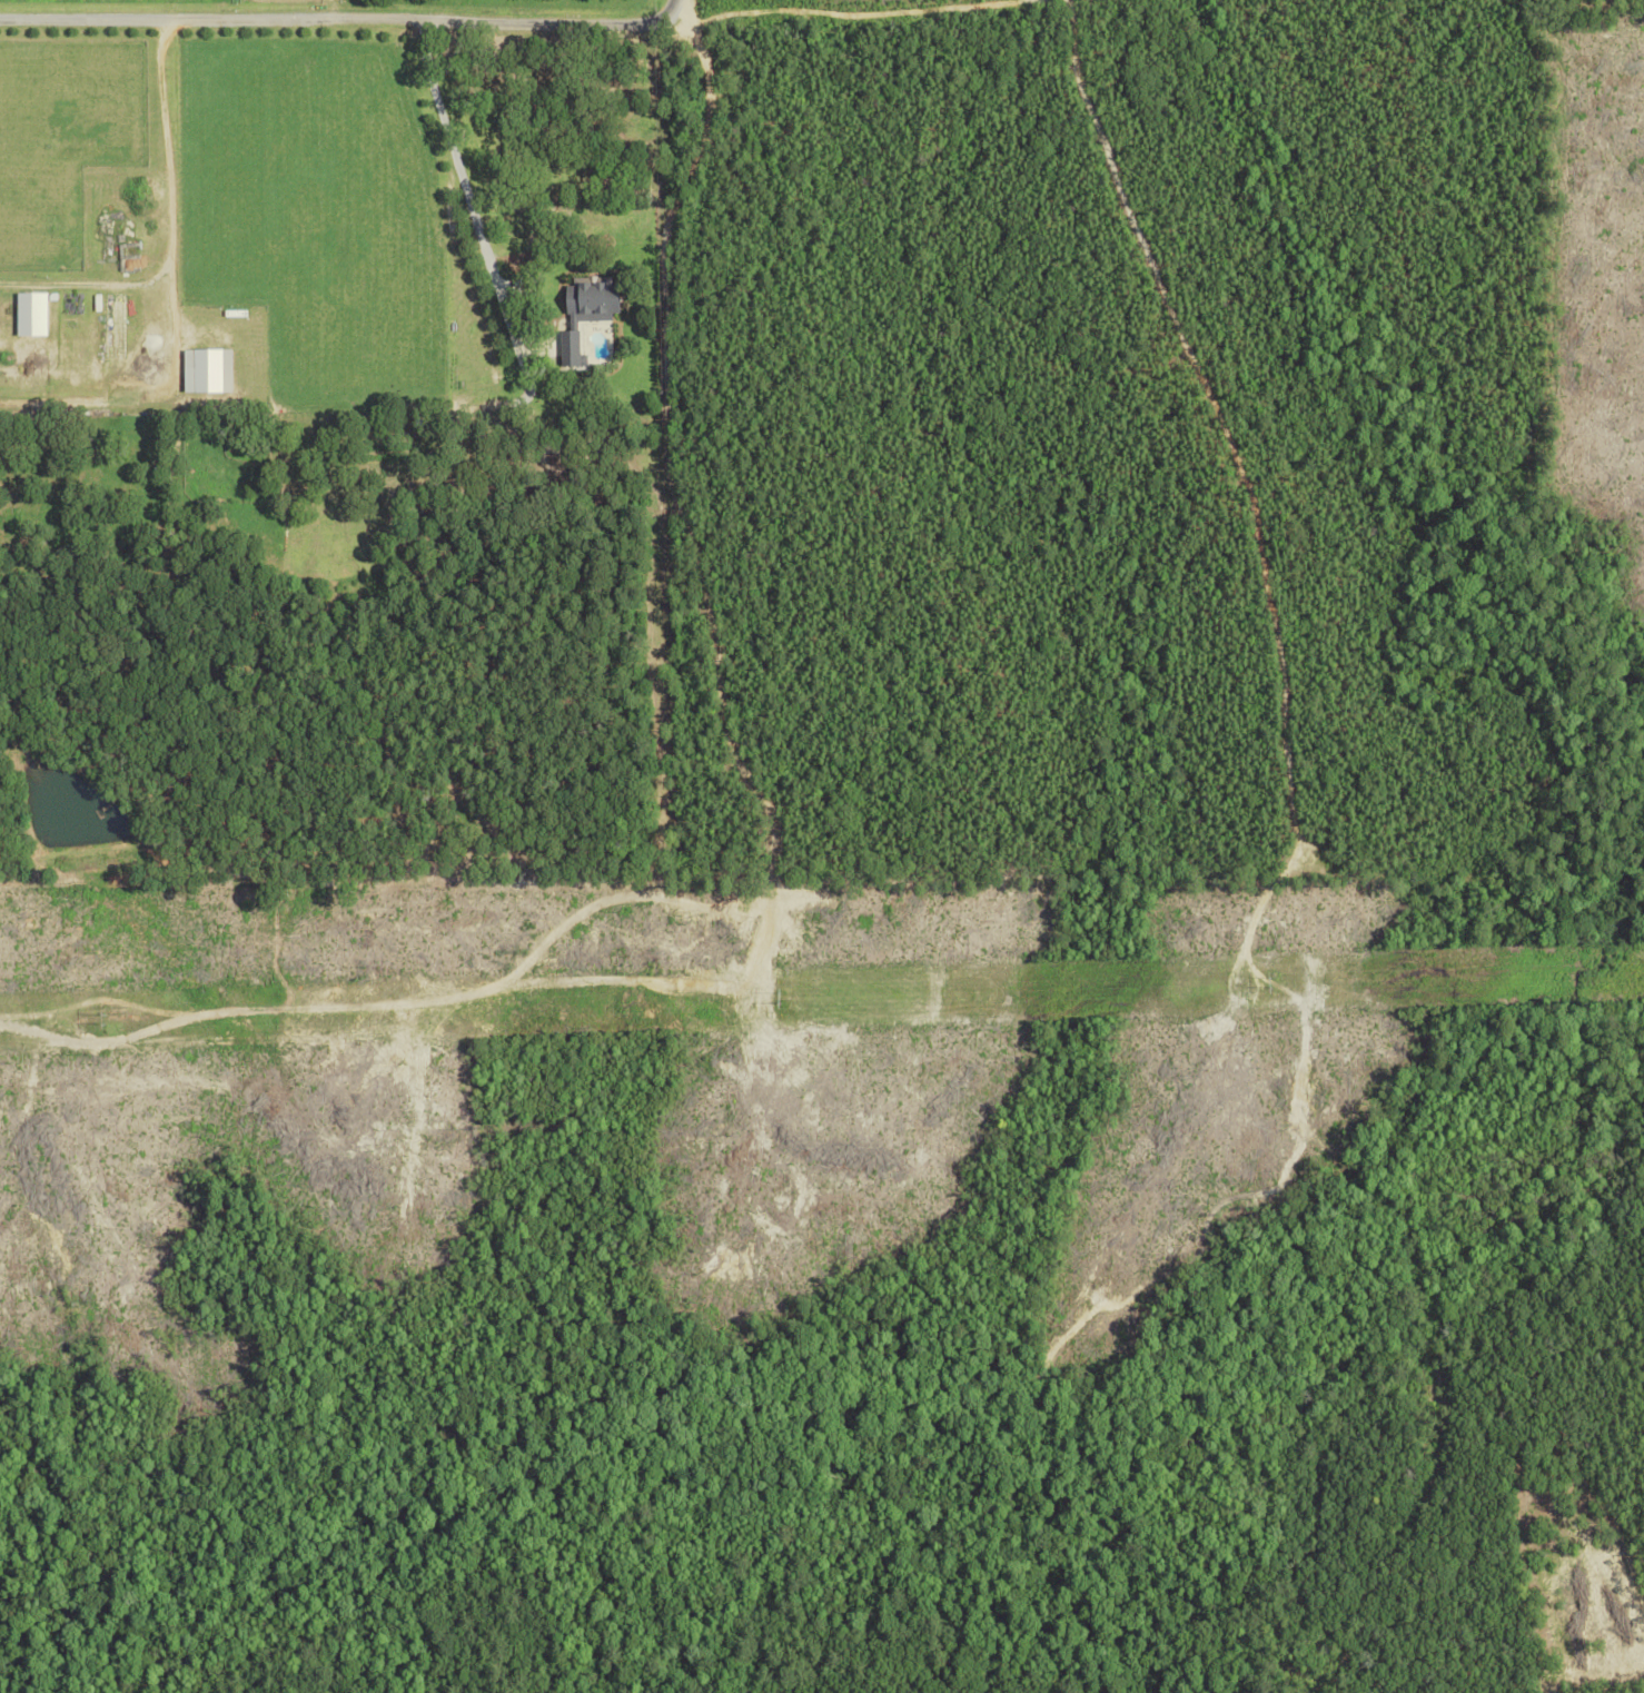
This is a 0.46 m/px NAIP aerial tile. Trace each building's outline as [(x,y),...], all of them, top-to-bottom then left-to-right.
[(580,320),(614,319),(613,312),(621,312),(621,284),(612,284),(612,276),(574,277),(574,285),(568,285),(569,329),(563,330),(563,361),(581,360),(580,320)] [(18,335),(48,335),(47,291),(17,292),(18,335)] [(184,349),(185,392),(233,391),(232,348),(184,349)]
